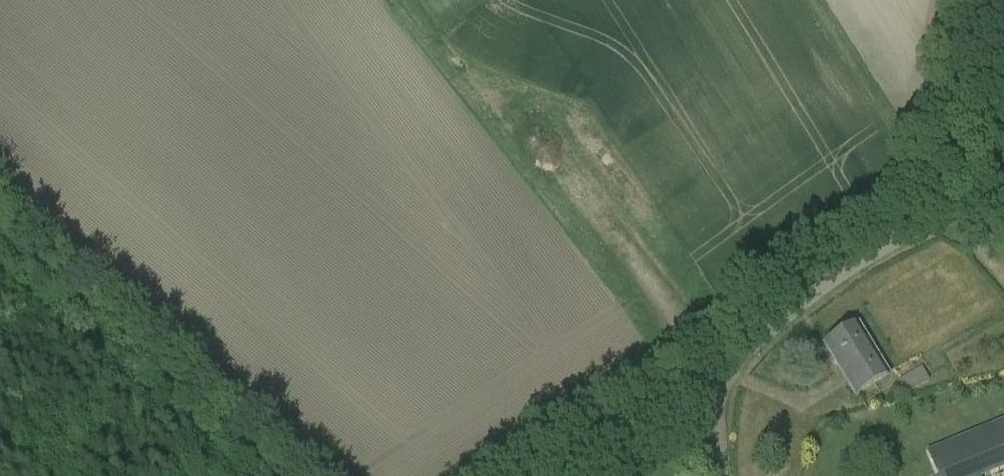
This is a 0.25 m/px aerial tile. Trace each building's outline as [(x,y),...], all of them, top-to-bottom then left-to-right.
[(859,324),(825,345),(856,395),(890,374),(859,324)] [(922,367),(897,382),(905,396),(930,381),(922,367)] [(992,425),(1003,454),(1003,420),(992,425)] [(927,452),(935,471),(972,456),(964,437),(927,452)]
